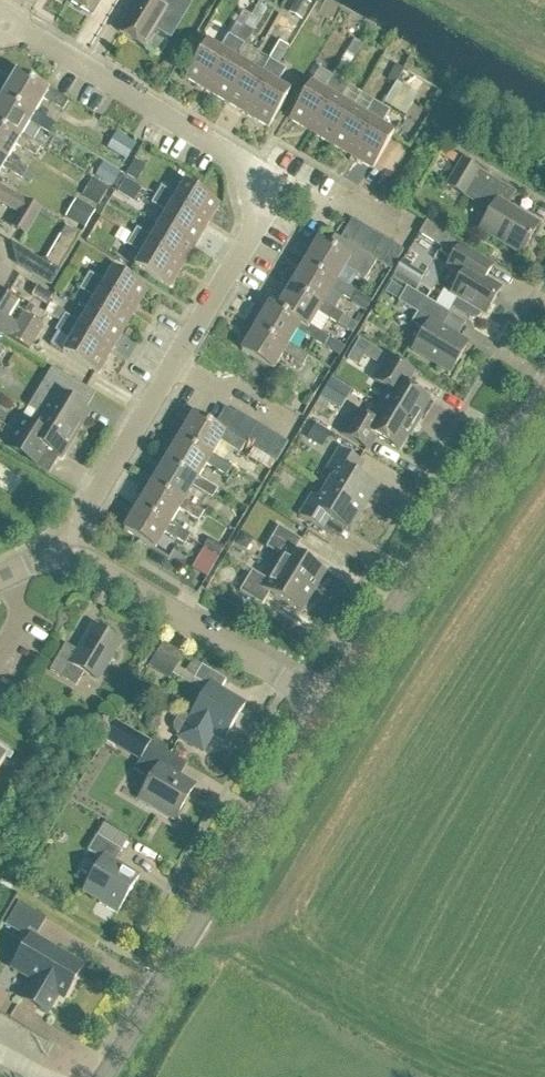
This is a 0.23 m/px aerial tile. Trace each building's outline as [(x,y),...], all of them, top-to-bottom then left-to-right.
[(68,2),(70,3),(69,4),(91,17),(101,0),(69,0),(68,2)] [(166,10),(150,0),(138,0),(118,33),(143,48),(166,10)] [(311,5),(301,0),(297,0),(289,14),(302,21),(311,5)] [(219,9),(208,35),(221,40),(232,15),(219,9)] [(206,92),(236,41),(244,27),(236,22),(219,51),(206,43),(185,79),(206,92)] [(244,27),(236,41),(206,92),(227,104),(248,69),(235,61),(253,32),(244,27)] [(269,61),(278,66),(288,49),(279,44),(269,61)] [(248,69),(227,104),(247,117),(278,66),(269,61),(260,76),(248,69)] [(278,66),(247,117),(268,129),(289,94),(276,86),(286,71),(278,66)] [(396,67),(387,81),(395,86),(396,84),(404,72),(396,67)] [(34,117),(35,114),(43,101),(62,112),(68,103),(47,91),(46,93),(16,74),(2,98),(34,117)] [(309,133),(340,82),(332,78),(323,93),(310,85),(289,121),(309,133)] [(349,88),(340,82),(309,133),(330,146),(352,110),(339,103),(349,88)] [(395,86),(384,105),(405,118),(418,97),(396,84),(395,86)] [(2,98),(0,101),(0,128),(20,139),(21,137),(29,123),(49,135),(54,126),(35,114),(34,117),(2,98)] [(352,110),(330,146),(351,158),(382,108),(373,102),(364,117),(352,110)] [(390,112),(382,108),(351,158),(372,171),(393,135),(380,127),(390,112)] [(8,160),(16,146),(35,158),(41,149),(21,137),(20,139),(0,128),(0,158),(6,162),(8,160)] [(117,133),(107,150),(127,162),(137,145),(117,133)] [(0,158),(0,173),(2,169),(22,181),(22,180),(30,184),(35,176),(8,160),(6,162),(0,158)] [(145,167),(134,161),(125,177),(136,184),(145,167)] [(516,194),(491,179),(461,162),(446,188),(489,213),(479,231),(520,256),(538,226),(508,208),(516,194)] [(103,163),(95,177),(113,188),(122,174),(103,163)] [(142,191),(125,181),(117,195),(133,205),(142,191)] [(98,207),(107,191),(96,184),(86,200),(98,207)] [(161,188),(156,196),(207,227),(219,206),(184,185),(176,197),(161,188)] [(17,215),(9,228),(25,237),(41,211),(0,186),(0,205),(17,215)] [(207,227),(156,196),(151,205),(166,214),(159,226),(194,248),(207,227)] [(76,201),(65,218),(85,231),(96,213),(76,201)] [(351,247),(363,227),(352,220),(340,240),(351,247)] [(500,290),(485,281),(494,266),(459,245),(458,246),(448,240),(449,237),(426,223),(418,236),(442,250),(440,254),(450,260),(444,270),(460,279),(450,296),(457,300),(452,309),(471,321),(479,319),(481,315),(485,316),(500,290)] [(136,229),(131,238),(182,268),(194,248),(159,226),(152,239),(136,229)] [(372,233),(363,227),(351,247),(361,253),(372,233)] [(66,228),(47,260),(48,264),(60,272),(81,236),(66,228)] [(121,232),(116,239),(126,246),(131,238),(121,232)] [(382,239),(372,233),(361,253),(370,259),(382,239)] [(334,237),(328,248),(318,242),(304,266),(335,284),(337,282),(344,269),(364,281),(376,262),(334,237)] [(182,268),(131,238),(126,246),(142,255),(134,268),(169,289),(182,268)] [(382,239),(370,259),(380,264),(392,245),(382,239)] [(16,266),(51,287),(60,272),(48,264),(47,260),(41,261),(11,244),(16,266)] [(392,245),(380,264),(391,271),(403,251),(392,245)] [(393,279),(415,292),(424,276),(410,268),(412,264),(404,259),(393,279)] [(335,284),(304,266),(290,288),(321,307),(323,305),(331,291),(351,303),(356,294),(337,282),(335,284)] [(89,274),(84,282),(135,313),(147,292),(112,271),(104,284),(89,274)] [(135,313),(84,282),(79,291),(94,300),(87,312),(123,334),(135,313)] [(390,285),(384,296),(396,303),(402,292),(390,285)] [(290,288),(277,311),(276,311),(308,330),(309,327),(318,314),(337,326),(342,318),(342,316),(323,305),(321,307),(290,288)] [(450,315),(425,301),(406,289),(398,304),(417,315),(411,325),(423,332),(412,352),(450,375),(468,344),(442,329),(450,315)] [(357,293),(350,305),(366,314),(372,302),(357,293)] [(269,306),(255,330),(287,348),(288,346),(296,332),(323,348),(329,339),(309,327),(308,330),(276,311),(277,311),(269,306)] [(123,334),(87,312),(80,325),(65,316),(59,324),(110,355),(123,334)] [(19,345),(30,351),(43,328),(40,326),(33,322),(29,320),(22,316),(17,325),(0,315),(0,333),(10,338),(9,339),(19,345)] [(342,318),(337,326),(344,330),(349,322),(342,318)] [(110,355),(59,324),(55,332),(70,341),(62,354),(98,375),(110,355)] [(287,348),(255,330),(241,353),(273,372),(283,355),(302,367),(308,357),(288,346),(287,348)] [(329,339),(323,348),(328,351),(334,342),(329,339)] [(362,361),(371,346),(358,339),(350,354),(362,361)] [(379,406),(414,427),(429,401),(406,388),(414,374),(387,358),(373,382),(388,391),(379,406)] [(74,389),(49,374),(28,409),(39,416),(40,415),(75,437),(89,414),(67,401),(74,389)] [(320,399),(337,409),(349,391),(331,380),(320,399)] [(301,386),(281,404),(296,420),(316,402),(301,386)] [(414,427),(379,406),(370,421),(355,412),(341,436),(367,452),(375,438),(398,452),(414,427)] [(225,433),(237,413),(235,415),(225,409),(213,429),(223,435),(225,433)] [(247,419),(237,413),(225,433),(235,439),(247,419)] [(62,460),(75,437),(40,415),(39,416),(32,428),(21,421),(4,449),(37,469),(48,451),(62,460)] [(210,459),(212,456),(220,443),(240,455),(245,446),(226,434),(224,436),(193,417),(179,440),(210,459)] [(247,419),(235,439),(245,445),(257,425),(247,419)] [(257,425),(245,445),(255,451),(267,431),(257,425)] [(322,449),(331,435),(316,425),(307,440),(322,449)] [(277,437),(267,431),(255,451),(265,457),(277,437)] [(277,437),(265,457),(276,463),(288,443),(277,437)] [(179,440),(165,463),(197,482),(198,479),(206,466),(226,478),(231,468),(212,456),(210,459),(179,440)] [(325,488),(363,510),(377,488),(356,476),(363,464),(339,450),(326,472),(333,476),(325,488)] [(261,455),(252,471),(267,481),(277,465),(261,455)] [(165,463),(151,485),(183,504),(185,502),(192,489),(212,501),(218,491),(198,479),(197,482),(165,463)] [(183,504),(151,485),(138,508),(169,527),(171,524),(179,511),(199,523),(204,513),(185,502),(183,504)] [(363,510),(325,488),(318,500),(312,496),(299,517),(323,532),(329,520),(350,533),(363,510)] [(169,527),(138,508),(123,532),(155,551),(165,534),(185,546),(190,536),(171,524),(169,527)] [(273,569),(313,593),(326,573),(294,554),(301,542),(278,528),(266,549),(280,558),(273,569)] [(241,535),(234,547),(247,554),(253,542),(241,535)] [(219,558),(224,549),(209,539),(204,548),(219,558)] [(203,551),(190,572),(205,581),(218,561),(203,551)] [(313,593),(273,569),(266,581),(252,572),(239,593),(262,607),(269,595),(301,614),(313,593)] [(366,585),(380,590),(386,576),(373,570),(366,585)] [(92,627),(77,652),(65,645),(49,672),(76,688),(84,674),(98,682),(120,644),(92,627)] [(148,669),(169,681),(184,657),(163,644),(148,669)] [(190,660),(183,671),(195,678),(201,667),(190,660)] [(207,688),(189,719),(185,717),(181,717),(177,719),(173,726),(173,730),(175,735),(177,736),(175,740),(203,756),(213,738),(222,743),(245,705),(220,691),(226,682),(201,667),(195,678),(193,680),(207,688)] [(174,822),(195,786),(173,773),(180,761),(150,743),(134,771),(150,780),(138,801),(174,822)] [(117,915),(139,878),(115,863),(121,852),(97,837),(88,853),(101,860),(82,892),(100,902),(98,905),(117,915)] [(36,934),(44,921),(44,920),(18,905),(6,926),(24,937),(28,929),(36,934)] [(64,1000),(82,968),(31,938),(12,969),(32,981),(21,1001),(46,1016),(58,996),(64,1000)]
